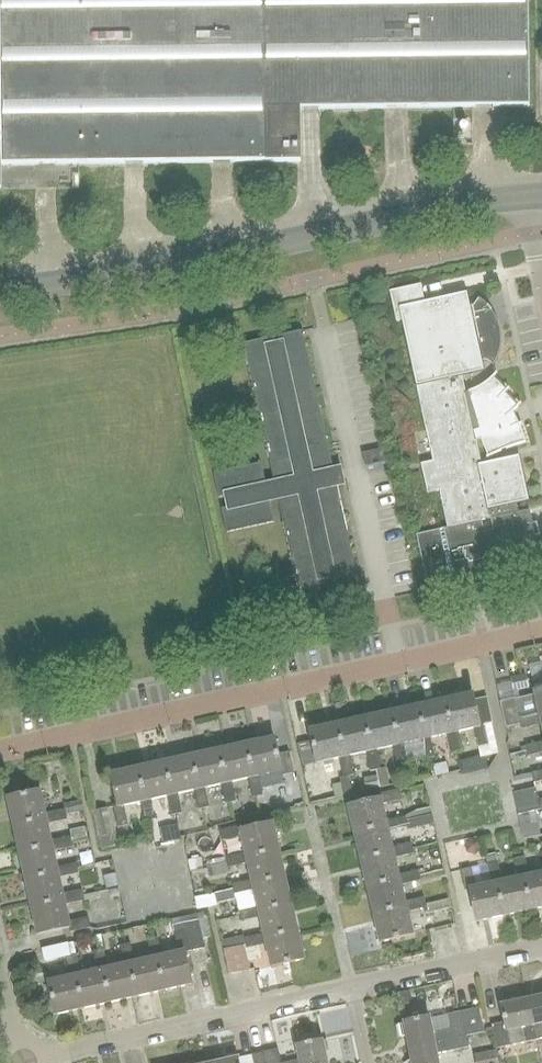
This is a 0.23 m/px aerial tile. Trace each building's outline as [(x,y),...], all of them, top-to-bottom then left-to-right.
[(2,165),(302,161),(301,108),(530,106),(529,0),(0,0),(0,19),(2,165)] [(482,372),(480,364),(486,363),(493,367),(496,362),(497,359),(499,356),(500,353),(500,350),(501,346),(501,343),(501,340),(501,336),(501,331),(500,330),(499,326),(498,323),(497,320),(496,317),(494,314),(491,310),(490,309),(488,306),(485,304),(483,301),(479,299),(472,307),(468,308),(465,295),(424,304),(420,286),(388,293),(395,324),(403,323),(414,374),(413,374),(416,387),(461,377),(482,372)] [(213,474),(218,498),(227,496),(230,508),(221,510),(226,534),(274,523),(269,500),(277,499),(304,619),(363,606),(302,331),(243,344),(274,485),(266,486),(261,464),(213,474)] [(446,528),(446,530),(483,521),(494,519),(482,467),(477,442),(481,441),(487,457),(496,452),(505,449),(514,445),(524,443),(518,425),(511,412),(517,406),(510,400),(503,393),(506,391),(492,378),(489,380),(487,382),(484,385),(479,387),(476,389),(473,390),(468,392),(464,393),(461,377),(416,387),(433,462),(420,465),(427,494),(440,491),(448,528),(446,528)] [(386,448),(363,453),(366,466),(389,461),(386,448)] [(519,458),(482,467),(494,519),(519,513),(516,503),(528,501),(519,458)] [(506,574),(541,566),(541,564),(530,511),(519,513),(494,519),(496,531),(506,574)] [(446,528),(417,535),(430,591),(457,585),(506,574),(496,531),(485,534),(483,521),(446,530),(446,528)] [(540,725),(538,719),(541,719),(541,690),(532,692),(538,715),(518,720),(519,724),(520,729),(540,725)] [(474,693),(446,699),(453,732),(458,731),(474,727),(479,748),(490,745),(485,725),(494,723),(488,697),(475,700),(474,693)] [(446,699),(419,705),(426,738),(431,737),(447,733),(451,754),(462,751),(458,731),(453,732),(446,699)] [(519,724),(518,720),(514,700),(500,703),(505,727),(519,724)] [(419,705),(391,712),(398,744),(404,743),(420,739),(425,759),(436,757),(431,737),(426,738),(419,705)] [(391,712),(363,718),(371,750),(376,749),(393,745),(398,765),(408,763),(404,743),(398,744),(391,712)] [(363,718),(336,724),(343,756),(350,755),(367,751),(371,771),(381,769),(376,749),(371,750),(363,718)] [(336,724),(308,730),(312,747),(316,762),(340,757),(344,777),(354,775),(350,755),(343,756),(336,724)] [(255,777),(248,779),(252,798),(262,795),(258,776),(282,770),(283,774),(293,772),(289,752),(279,754),(275,737),(248,743),(255,777)] [(524,746),(527,756),(541,753),(541,742),(524,746)] [(231,782),(248,779),(255,777),(248,743),(221,749),(228,783),(221,785),(225,803),(235,801),(231,782)] [(204,788),(221,785),(228,783),(221,749),(193,755),(201,789),(194,790),(198,809),(208,807),(204,788)] [(178,794),(194,790),(201,789),(193,755),(166,761),(174,795),(168,796),(172,815),(182,813),(178,794)] [(150,800),(168,796),(174,795),(166,761),(139,767),(146,801),(141,802),(145,821),(154,819),(150,800)] [(124,806),(141,802),(146,801),(139,767),(112,773),(119,805),(115,806),(120,827),(128,825),(124,806)] [(530,773),(533,783),(541,781),(541,770),(530,773)] [(536,800),(534,787),(512,792),(517,815),(541,809),(541,798),(536,800)] [(349,805),(355,833),(387,825),(386,821),(382,805),(402,800),(399,790),(380,794),(381,798),(349,805)] [(8,798),(13,825),(46,818),(47,823),(67,819),(65,809),(45,814),(40,791),(8,798)] [(98,838),(112,834),(107,808),(92,811),(98,838)] [(535,811),(518,815),(517,815),(523,839),(540,835),(535,811)] [(355,833),(361,860),(393,853),(392,848),(388,832),(408,827),(405,817),(386,821),(387,825),(355,833)] [(13,825),(19,852),(52,845),(53,851),(73,847),(71,836),(51,840),(47,823),(46,818),(13,825)] [(221,841),(224,840),(244,836),(248,853),(249,857),(282,850),(276,822),(243,829),(242,825),(218,830),(221,841)] [(159,828),(162,843),(180,839),(177,824),(159,828)] [(399,880),(398,876),(394,859),(414,854),(411,844),(392,848),(393,853),(361,860),(367,887),(399,880)] [(57,868),(53,851),(52,845),(19,852),(25,879),(58,872),(59,877),(79,873),(77,864),(57,868)] [(249,857),(248,853),(225,858),(227,867),(250,862),(253,879),(254,884),(288,877),(282,850),(249,857)] [(541,907),(541,873),(528,876),(523,856),(513,859),(517,878),(524,877),(531,910),(541,907)] [(504,915),(531,910),(524,877),(517,878),(500,882),(496,863),(487,865),(491,884),(497,883),(504,915)] [(476,921),(504,915),(497,883),(491,884),(476,888),(471,867),(460,870),(464,891),(469,890),(476,921)] [(418,871),(398,876),(399,880),(367,887),(373,914),(406,907),(404,902),(401,886),(420,881),(418,871)] [(63,894),(59,877),(58,872),(25,879),(31,907),(64,900),(65,905),(85,901),(83,890),(63,894)] [(253,879),(233,883),(231,884),(232,890),(233,895),(255,890),(259,907),(260,912),(294,904),(288,877),(254,884),(253,879)] [(233,895),(232,890),(214,894),(216,903),(234,900),(233,895)] [(424,898),(404,902),(406,907),(373,914),(380,942),(412,934),(407,913),(427,908),(424,898)] [(69,921),(65,905),(64,900),(31,907),(37,934),(70,927),(71,932),(91,928),(89,917),(69,921)] [(299,932),(294,904),(260,912),(259,907),(239,911),(241,921),(261,917),(265,934),(266,939),(299,932)] [(185,952),(189,951),(204,948),(198,920),(173,926),(179,953),(161,957),(157,958),(164,990),(192,984),(185,952)] [(305,959),(299,932),(266,939),(265,934),(245,938),(247,948),(267,944),(272,966),(305,959)] [(137,996),(164,990),(157,958),(161,957),(157,937),(147,939),(152,959),(134,963),(130,964),(137,996)] [(110,1002),(137,996),(130,964),(134,963),(130,942),(119,945),(124,965),(107,969),(103,970),(110,1002)] [(76,954),(73,943),(47,949),(50,960),(76,954)] [(228,974),(250,970),(244,945),(223,950),(228,974)] [(82,1008),(110,1002),(103,970),(107,969),(103,948),(93,951),(97,971),(80,975),(75,976),(82,1008)] [(55,1014),(82,1008),(75,976),(80,975),(76,955),(66,957),(71,977),(48,982),(55,1014)] [(537,993),(538,997),(527,999),(536,1039),(541,1038),(541,992),(537,993)] [(527,999),(516,1002),(515,998),(503,1000),(504,1005),(502,1005),(505,1022),(491,1026),(496,1049),(513,1045),(510,1031),(522,1029),(525,1042),(536,1039),(527,999)] [(466,1035),(466,1036),(483,1032),(478,1008),(446,1015),(448,1028),(431,1031),(428,1016),(403,1021),(408,1048),(466,1035)] [(466,1036),(466,1035),(408,1048),(412,1062),(438,1062),(436,1053),(468,1046),(466,1036)] [(299,1060),(286,1062),(327,1062),(322,1039),(295,1045),(299,1060)] [(278,1049),(252,1054),(254,1062),(281,1062),(278,1049)] [(473,1054),(475,1062),(498,1062),(495,1050),(473,1054)]
